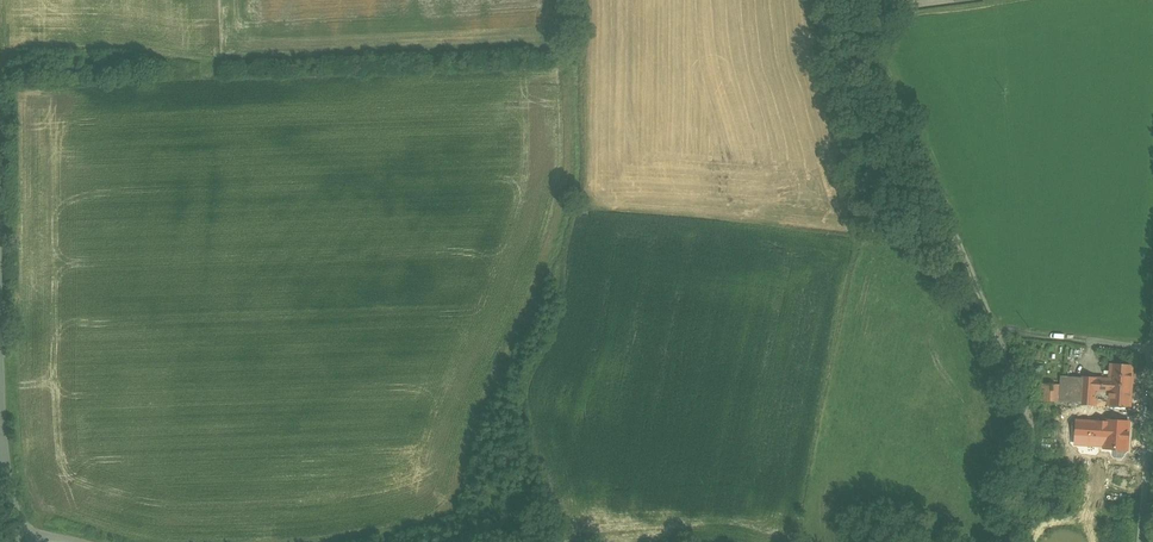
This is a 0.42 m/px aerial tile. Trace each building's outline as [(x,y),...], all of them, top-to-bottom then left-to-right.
[(1133,366),(1111,365),(1110,379),(1092,378),(1091,390),(1096,390),(1095,398),(1109,399),(1108,404),(1130,405),(1133,366)] [(1092,378),(1062,376),(1062,384),(1040,383),(1039,401),(1061,402),(1062,388),(1091,390),(1092,378)] [(1091,390),(1062,388),(1061,402),(1095,404),(1095,398),(1096,390),(1091,390)] [(1079,445),(1131,446),(1131,422),(1079,421),(1079,445)]
